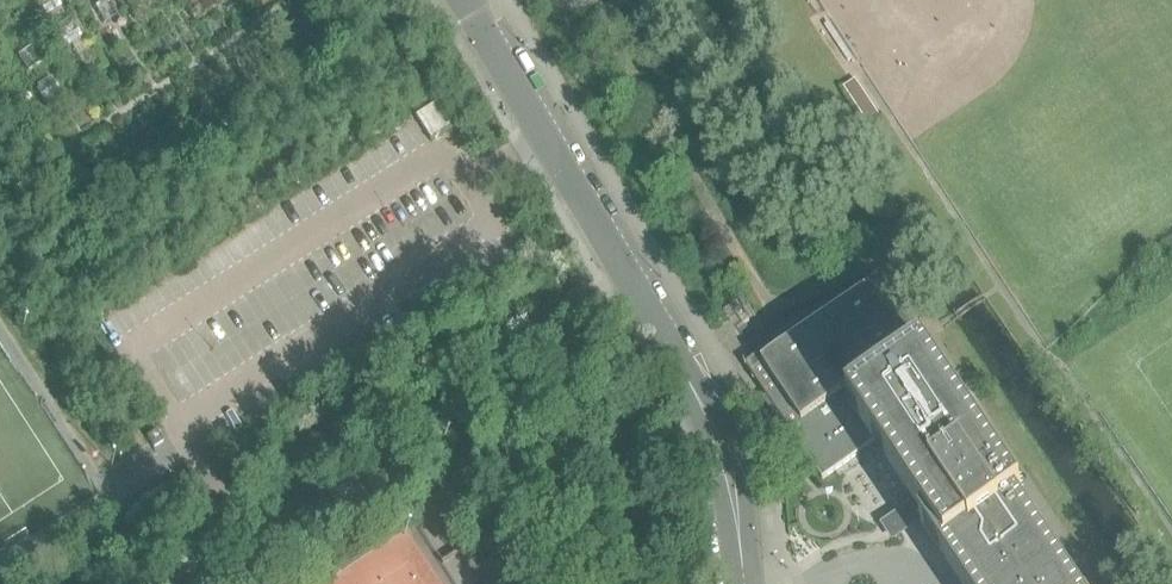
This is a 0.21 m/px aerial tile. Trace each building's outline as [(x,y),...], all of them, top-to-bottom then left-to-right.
[(435,104),(425,110),(440,134),(451,128),(435,104)] [(425,110),(415,117),(430,141),(440,134),(425,110)] [(921,353),(917,346),(872,280),(746,366),(787,427),(822,480),(834,472),(866,450),(838,409),(921,353)] [(999,479),(1002,477),(950,400),(952,399),(921,353),(838,409),(866,450),(875,444),(915,503),(914,505),(913,506),(912,508),(911,510),(911,512),(912,514),(913,516),(914,517),(916,519),(918,520),(920,520),(922,520),(924,519),(925,518),(928,522),(921,527),(946,563),(949,561),(963,582),(961,583),(1070,583),(999,479)] [(163,443),(156,432),(147,438),(154,449),(163,443)]
